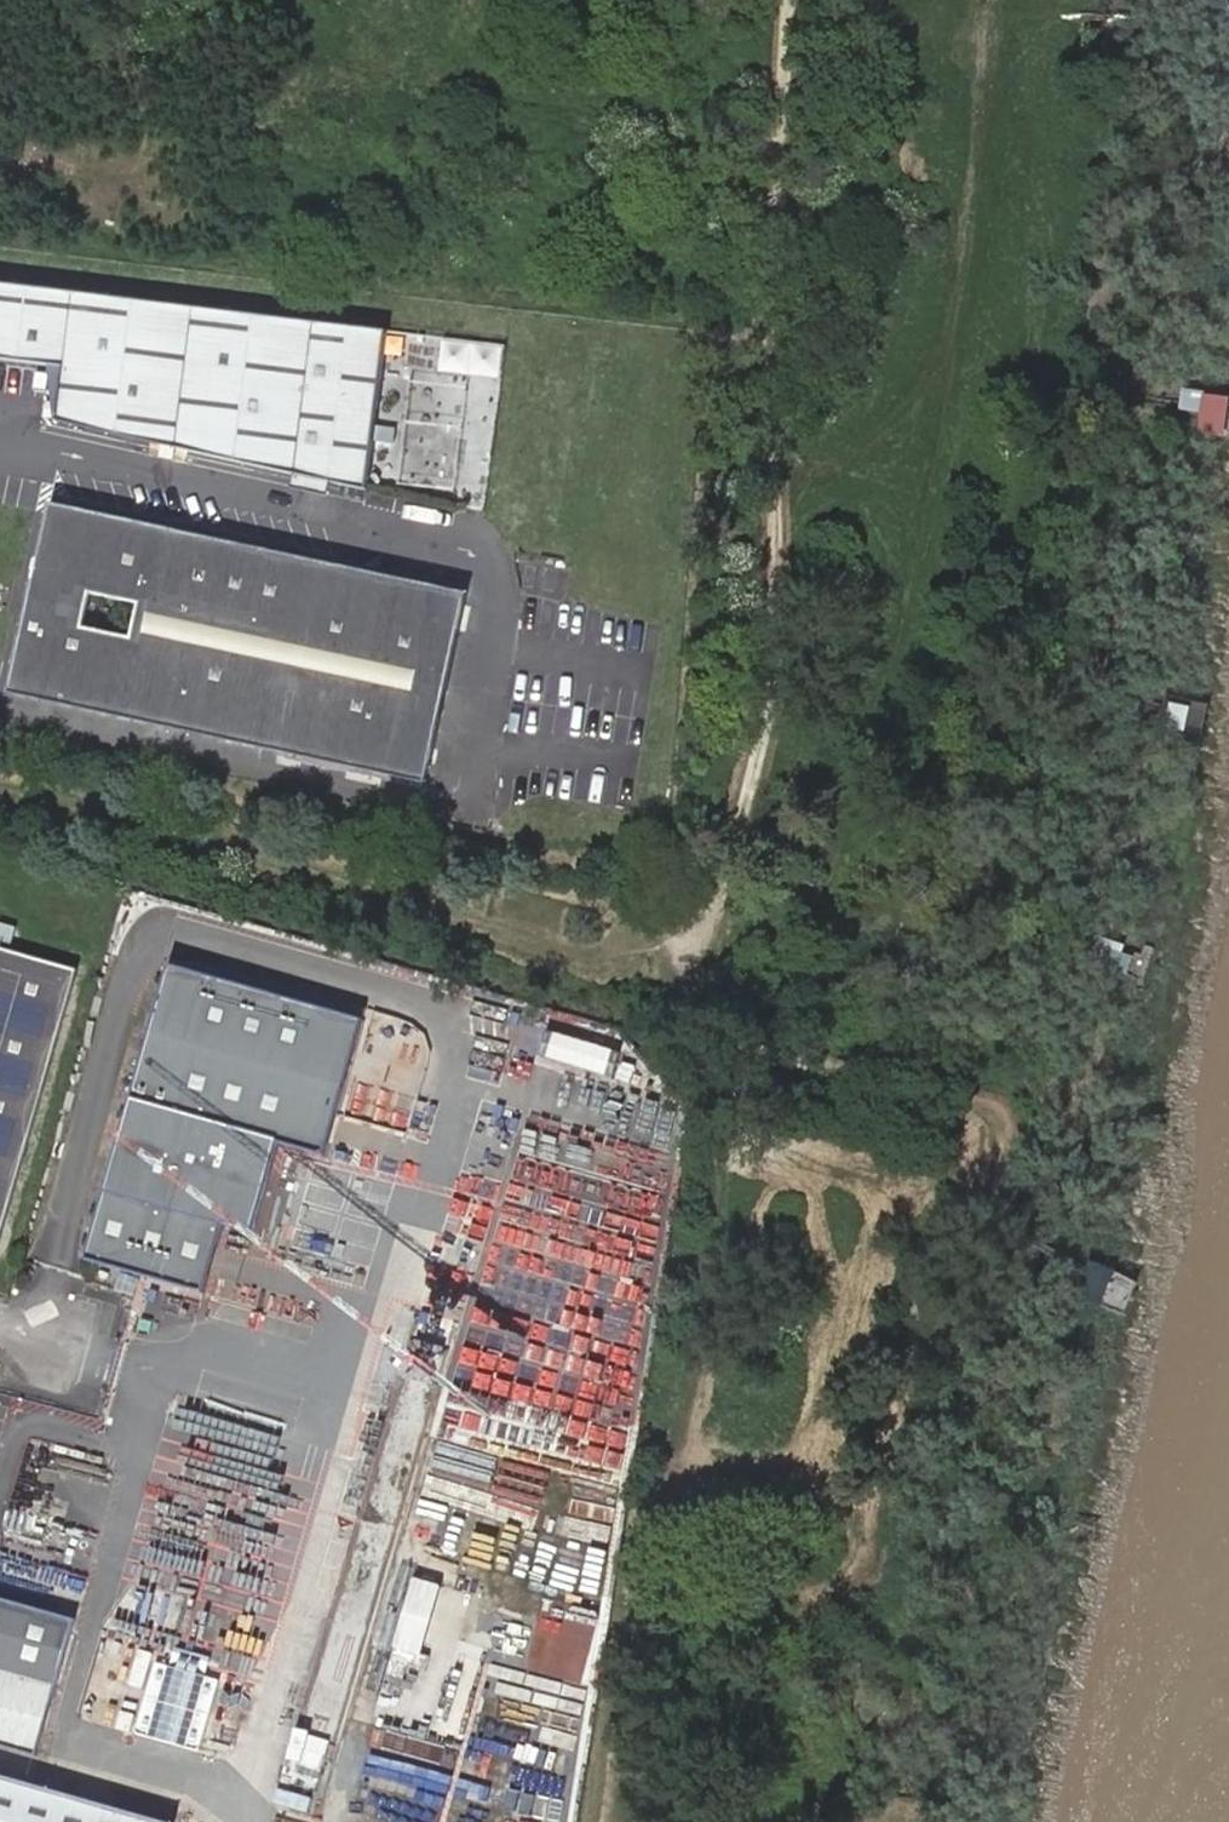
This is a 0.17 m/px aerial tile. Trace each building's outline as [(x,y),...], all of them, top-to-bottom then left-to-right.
[(329,483),(365,491),(385,332),(0,285),(0,360),(47,366),(62,368),(55,422),(292,475),(329,483)] [(62,368),(47,366),(52,422),(55,422),(62,368)] [(326,497),(329,483),(292,475),(289,489),(326,497)] [(154,531),(83,515),(47,507),(5,697),(422,790),(464,600),(154,531)] [(1170,703),(1166,726),(1184,729),(1187,706),(1170,703)] [(75,974),(0,952),(0,1238),(75,974)] [(363,1021),(170,965),(84,1261),(200,1295),(221,1223),(252,1232),(278,1142),(324,1155),(363,1021)] [(421,1655),(441,1585),(416,1578),(396,1648),(421,1655)] [(0,1603),(0,1743),(35,1752),(70,1622),(0,1603)] [(178,1686),(185,1649),(111,1636),(104,1674),(178,1686)] [(0,1772),(0,1821),(171,1821),(172,1821),(0,1772)]
